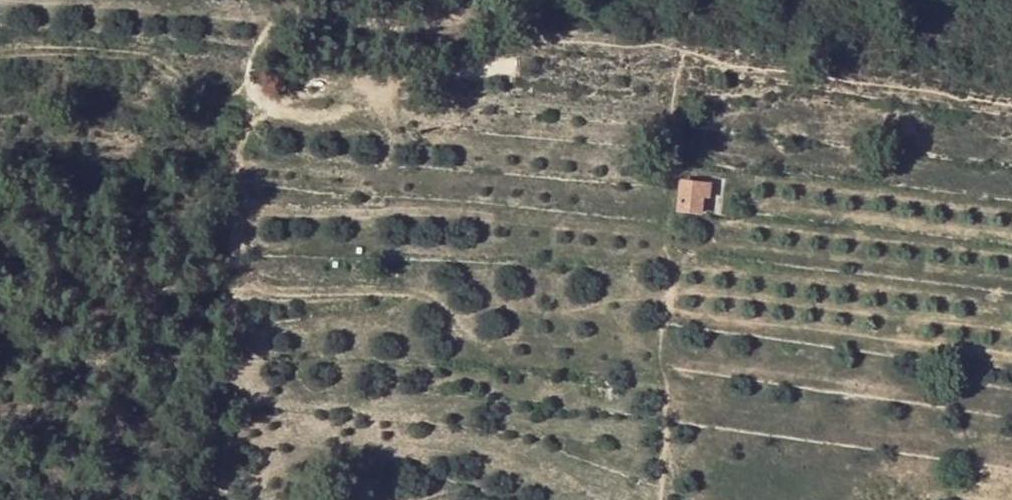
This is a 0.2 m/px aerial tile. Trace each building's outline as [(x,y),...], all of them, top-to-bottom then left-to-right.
[(690,179),(656,176),(653,208),(677,211),(678,194),(689,195),(690,179)] [(364,455),(367,466),(375,463),(372,453),(364,455)]
